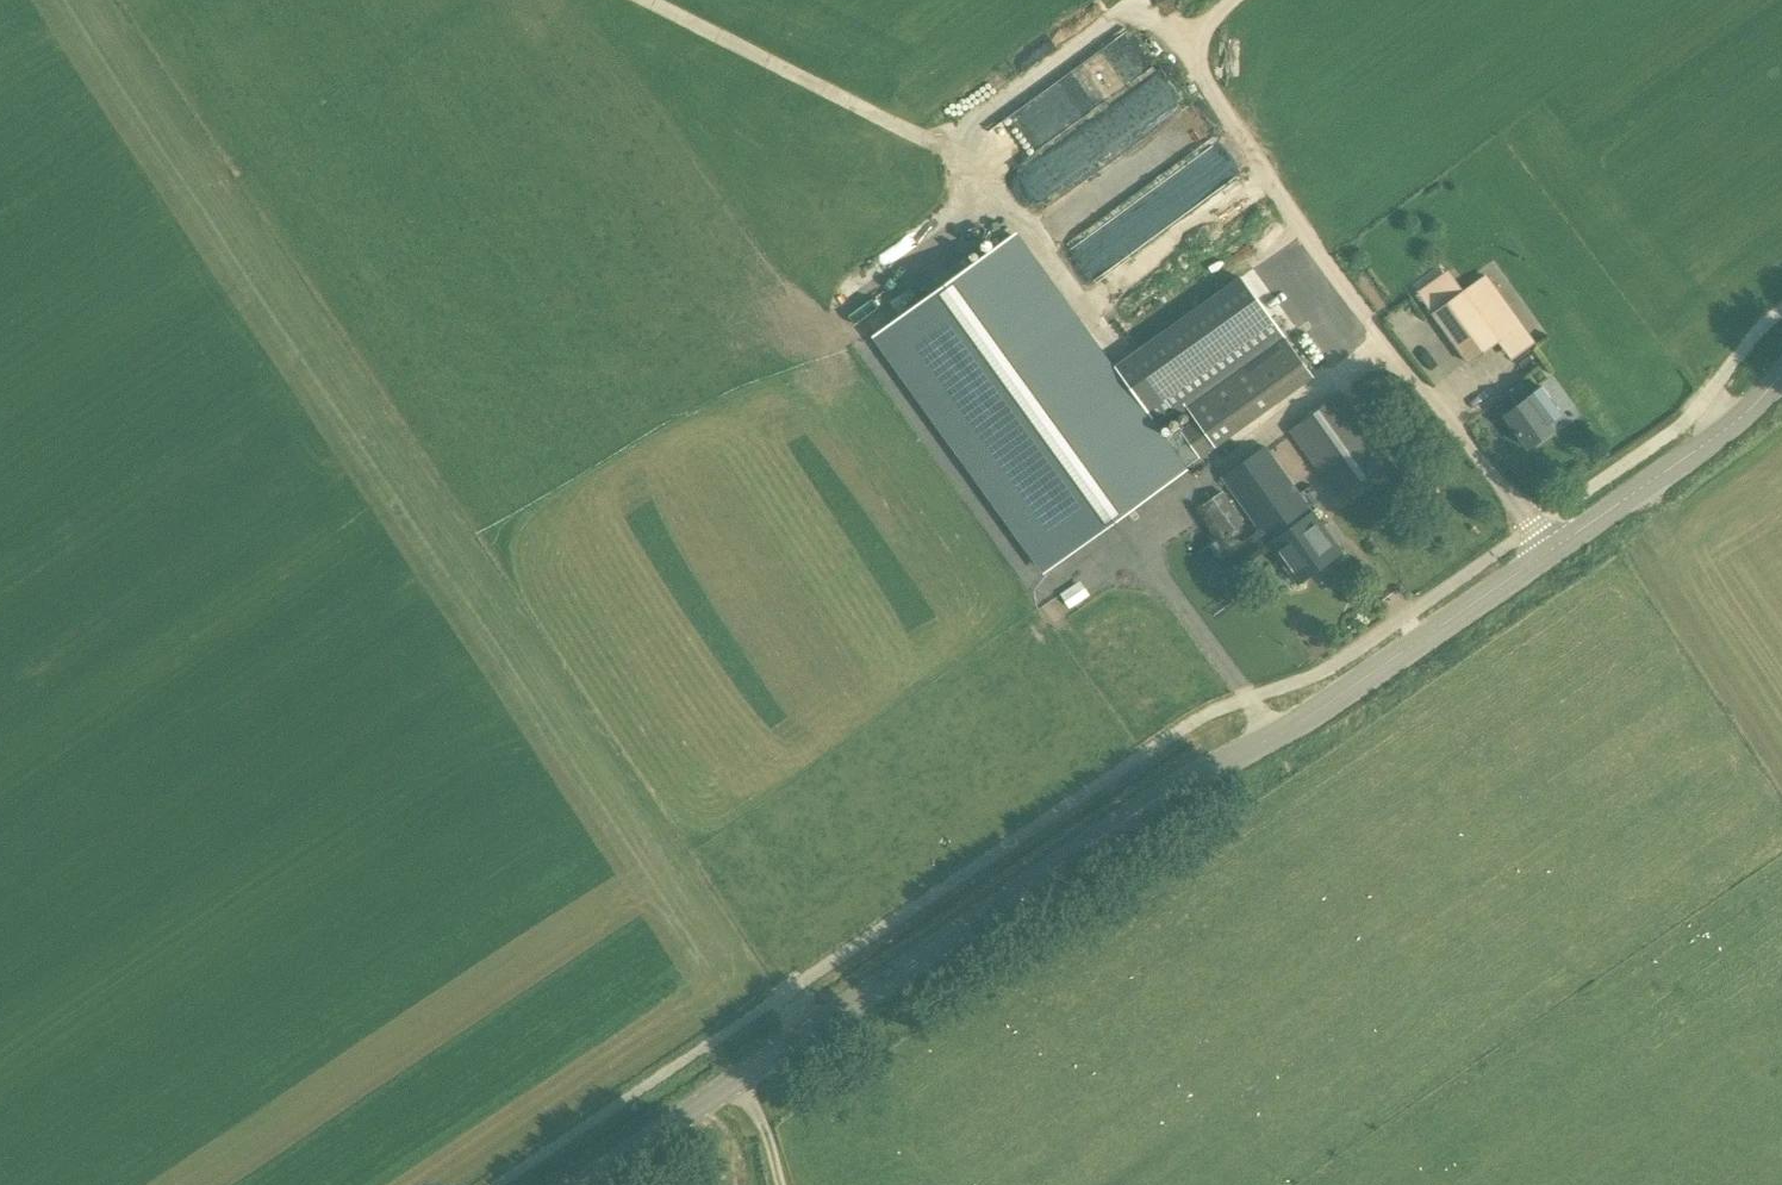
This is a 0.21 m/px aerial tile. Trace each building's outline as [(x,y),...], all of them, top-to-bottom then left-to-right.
[(1074,71),(1100,106),(1153,67),(1127,31),(1074,71)] [(1062,239),(1223,139),(1200,102),(1038,201),(1062,239)] [(1097,265),(1122,253),(1123,232),(1140,232),(1152,227),(1152,210),(1181,211),(1181,201),(1196,201),(1185,177),(1185,188),(1159,199),(1159,203),(1153,206),(1146,206),(1094,229),(1107,260),(1096,259),(1096,245),(1084,251),(1083,265),(1084,264),(1097,265)] [(1162,440),(1015,235),(878,334),(1047,569),(1184,471),(1183,470),(1202,456),(1183,431),(1180,428),(1162,440)] [(1463,291),(1449,270),(1417,291),(1435,317),(1468,362),(1497,340),(1512,360),(1536,343),(1487,274),(1463,291)] [(1241,278),(1130,358),(1180,428),(1183,431),(1198,420),(1189,407),(1285,338),(1271,317),(1270,318),(1241,278)] [(1198,420),(1183,431),(1202,456),(1313,376),(1285,338),(1189,407),(1198,420)] [(1538,370),(1531,376),(1536,383),(1543,378),(1538,370)] [(1503,413),(1528,448),(1555,429),(1551,423),(1564,413),(1549,393),(1543,384),(1529,394),(1521,382),(1509,391),(1517,404),(1503,413)] [(1389,458),(1342,393),(1290,430),(1336,496),(1389,458)] [(1312,510),(1265,445),(1221,476),(1269,541),(1299,583),(1342,552),(1312,510)] [(1243,518),(1224,490),(1203,505),(1222,533),(1225,531),(1228,535),(1245,523),(1242,519),(1243,518)]
